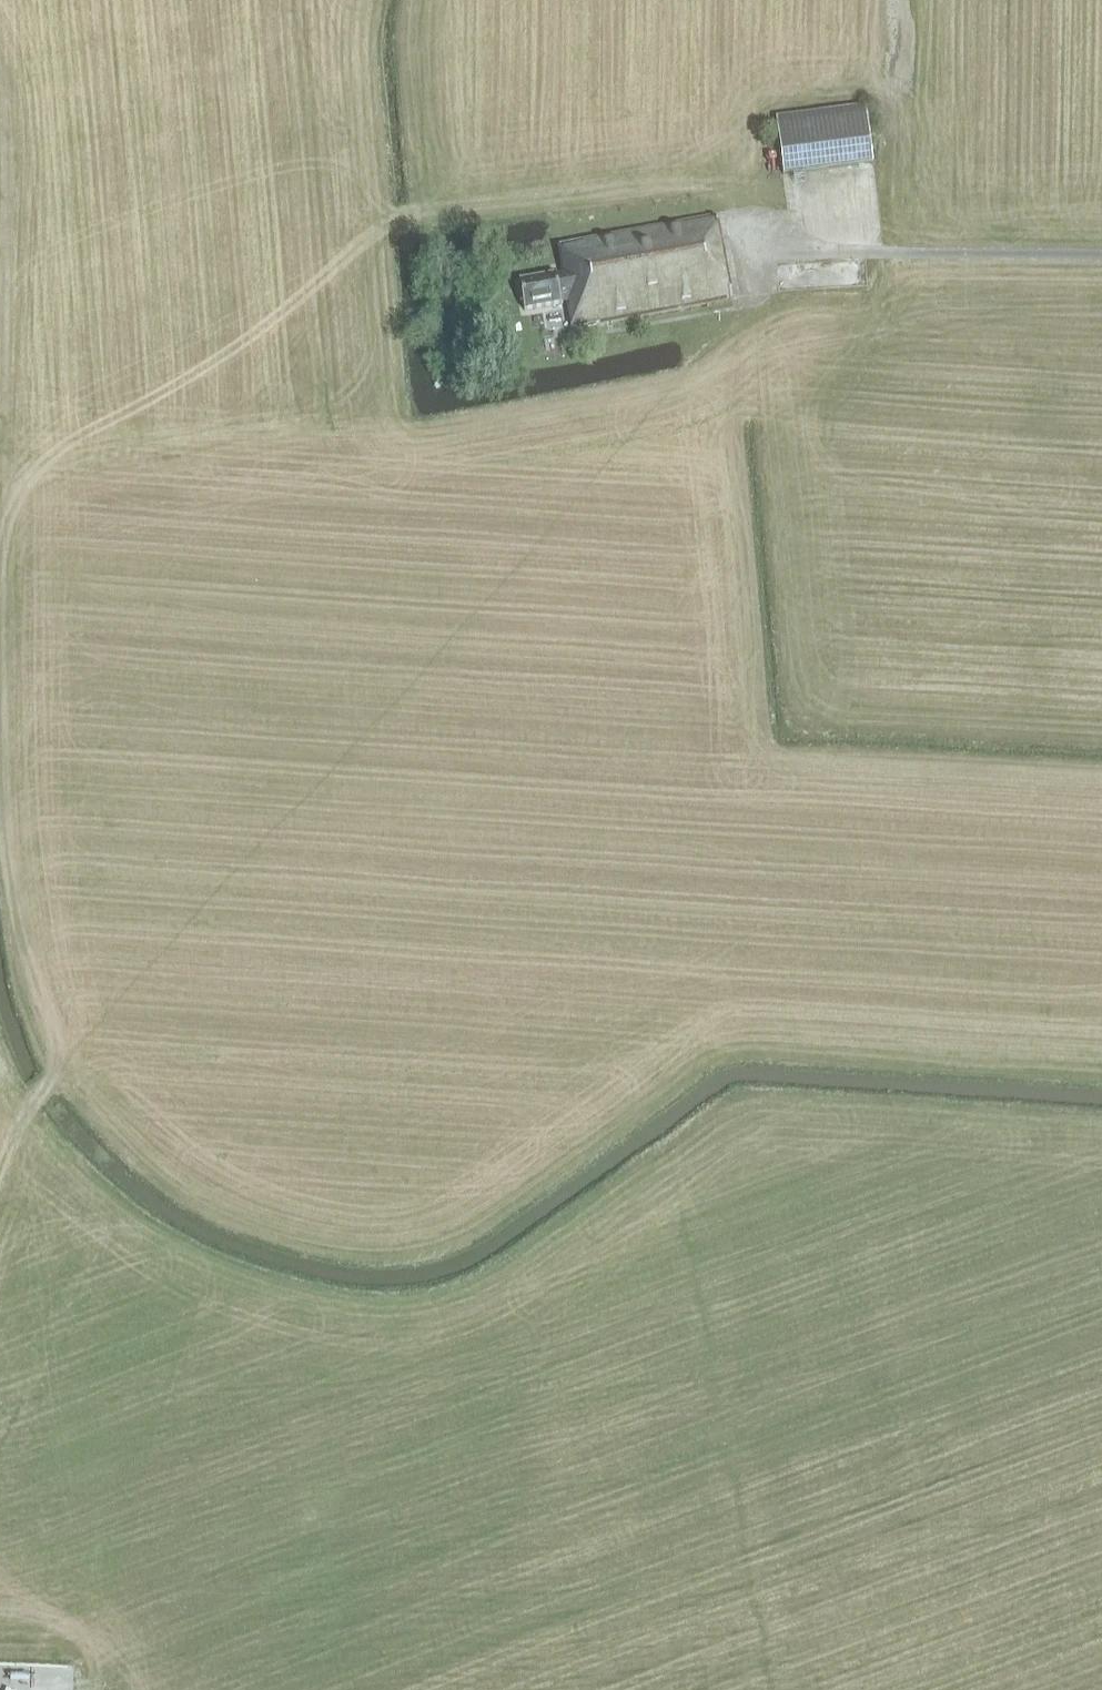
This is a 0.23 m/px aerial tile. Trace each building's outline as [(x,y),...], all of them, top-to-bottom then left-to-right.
[(864,107),(775,119),(783,179),(872,167),(864,107)] [(572,329),(731,299),(715,216),(557,246),(563,275),(557,276),(556,274),(519,281),(524,310),(567,302),(572,329)] [(859,262),(783,261),(783,283),(858,284),(859,262)]
